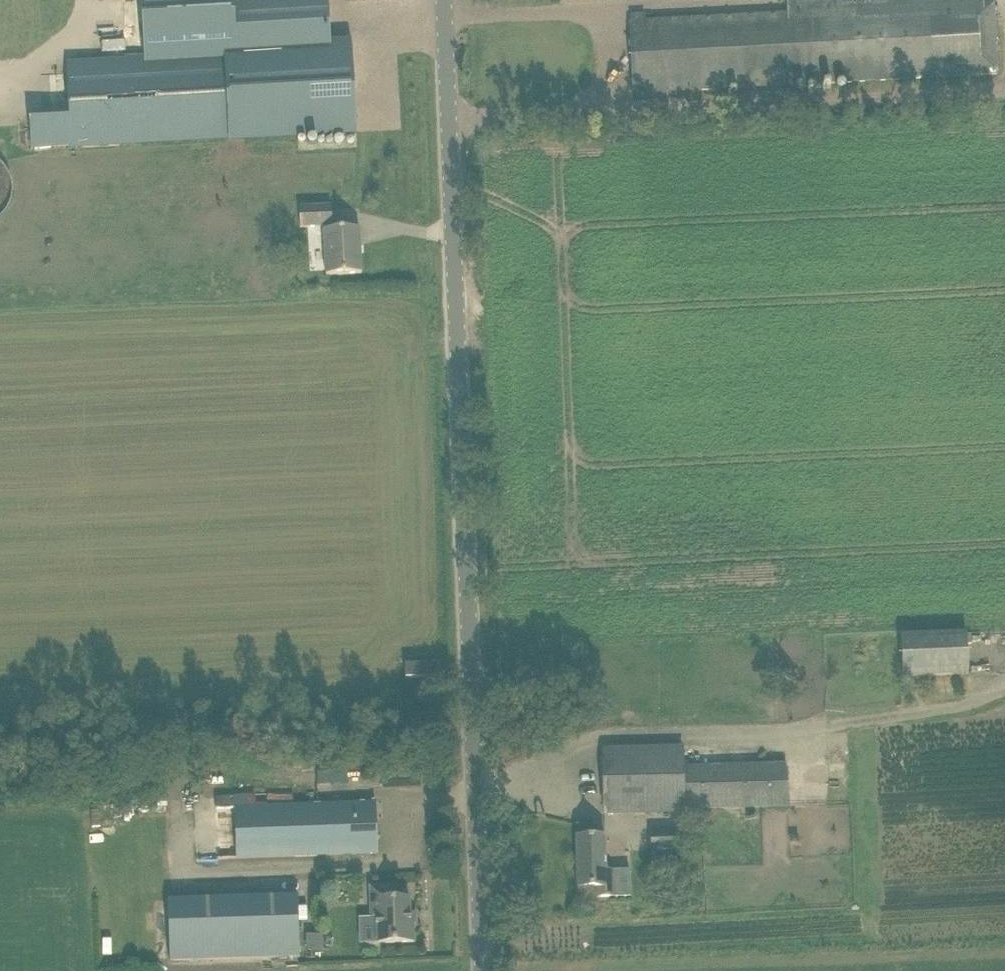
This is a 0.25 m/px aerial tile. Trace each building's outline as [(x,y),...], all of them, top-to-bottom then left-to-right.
[(143,62),(66,66),(70,147),(356,132),(351,40),(330,41),(328,0),(306,0),(269,2),(269,0),(140,0),(143,62)] [(630,15),(631,21),(628,21),(632,96),(686,93),(686,97),(694,97),(694,93),(998,75),(994,2),(983,2),(983,0),(830,0),(786,3),(787,12),(645,21),(645,14),(630,15)] [(12,188),(10,178),(5,168),(0,163),(0,218),(2,216),(8,208),(11,198),(12,188)] [(299,208),(300,228),(332,226),(331,206),(299,208)] [(323,231),(326,276),(361,274),(359,229),(323,231)] [(966,674),(965,635),(899,637),(900,676),(966,674)] [(436,677),(436,661),(392,661),(392,678),(436,677)] [(787,764),(680,766),(680,748),(602,750),(604,814),(680,812),(679,809),(787,806),(787,764)] [(347,772),(331,772),(332,785),(347,785),(347,772)] [(215,809),(217,860),(377,854),(375,801),(371,802),(371,803),(215,809)] [(648,833),(649,851),(680,850),(680,832),(648,833)] [(630,897),(629,870),(605,870),(604,838),(576,838),(577,889),(596,889),(596,898),(613,897),(630,897)] [(395,887),(369,888),(371,918),(375,918),(376,944),(413,942),(412,924),(410,924),(409,899),(395,900),(395,887)] [(168,901),(170,962),(300,958),(298,896),(168,901)]
